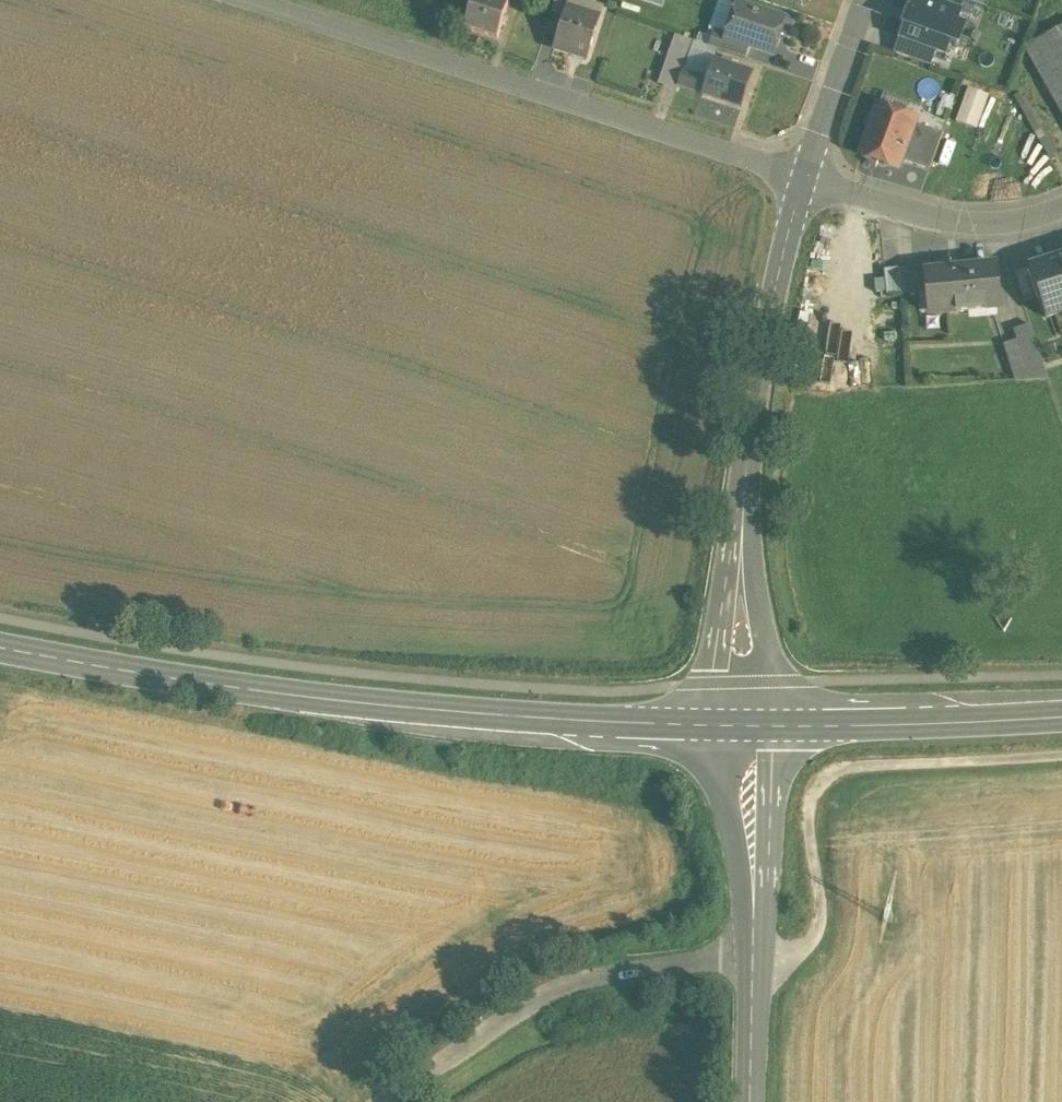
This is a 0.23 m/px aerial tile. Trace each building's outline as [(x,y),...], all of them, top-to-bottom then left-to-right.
[(464,28),(497,39),(508,4),(497,0),(472,0),(464,28)] [(551,13),(563,17),(566,8),(567,8),(570,0),(555,0),(551,13)] [(926,0),(914,0),(901,39),(937,52),(947,55),(950,45),(959,48),(966,26),(957,23),(961,12),(936,3),(926,0)] [(936,3),(961,12),(965,0),(937,0),(936,3)] [(783,21),(737,6),(727,37),(726,38),(750,46),(749,47),(772,54),(783,21)] [(567,8),(566,8),(563,17),(554,48),(587,58),(600,19),(567,8)] [(1061,26),(1024,47),(1061,114),(1061,26)] [(750,46),(726,38),(727,37),(713,32),(708,47),(745,59),(749,47),(750,46)] [(677,36),(667,66),(682,71),(692,41),(677,36)] [(932,67),(937,52),(901,39),(896,54),(932,67)] [(753,75),(713,61),(706,84),(702,94),(702,95),(741,108),(753,75)] [(703,78),(682,71),(677,86),(702,94),(706,84),(701,82),(703,78)] [(876,113),(875,112),(868,116),(865,123),(868,130),(869,130),(861,153),(897,166),(900,160),(913,123),(913,122),(877,109),(876,113)] [(942,133),(913,123),(900,160),(929,170),(942,133)] [(1029,268),(1045,318),(1061,312),(1061,257),(1029,268)] [(926,271),(925,272),(927,293),(927,295),(936,294),(938,315),(1000,309),(995,265),(926,271)] [(925,266),(898,268),(900,295),(927,293),(925,272),(926,271),(925,266)] [(898,268),(884,269),(887,296),(900,295),(898,268)] [(1030,324),(1014,330),(1017,340),(1003,345),(1015,381),(1048,379),(1030,324)]
